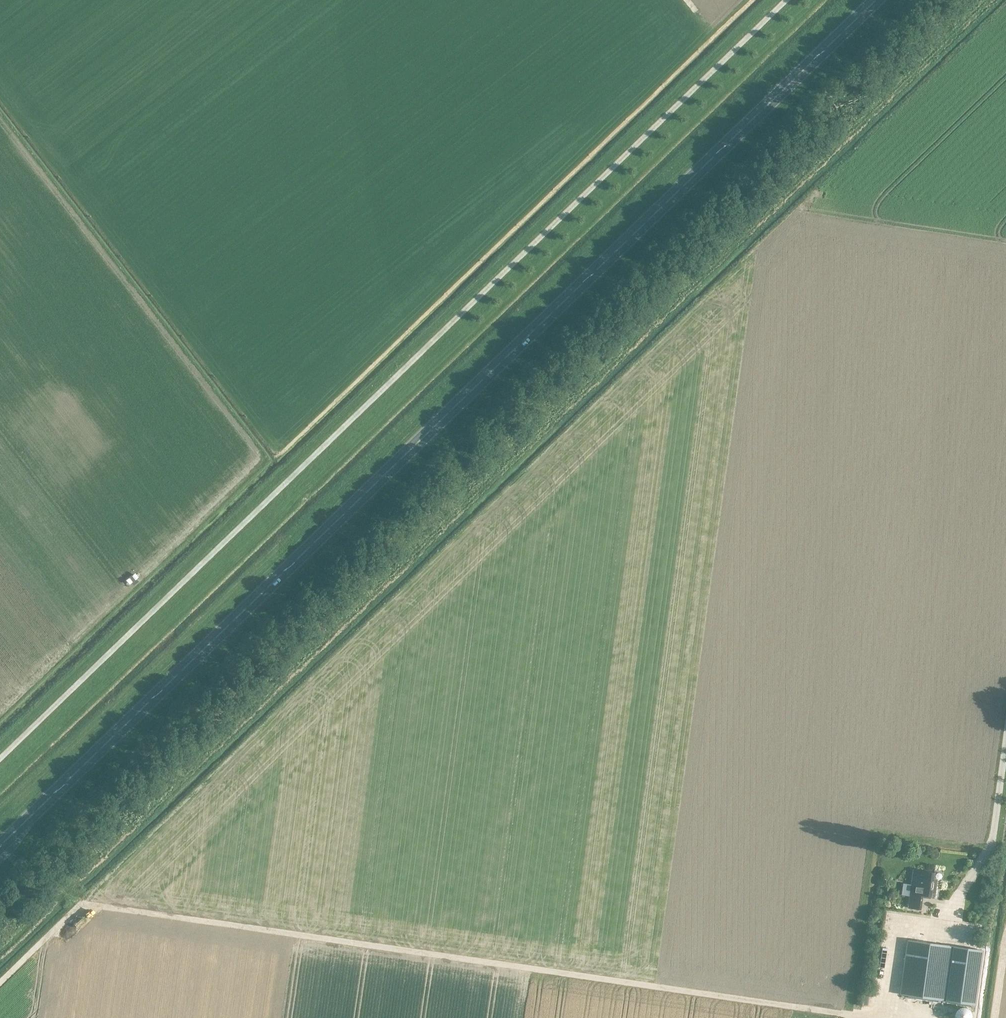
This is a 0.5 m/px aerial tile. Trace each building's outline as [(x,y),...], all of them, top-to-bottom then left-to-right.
[(931,896),(935,873),(914,870),(911,887),(915,888),(914,894),(911,893),(909,908),(921,909),(923,895),(931,896)] [(955,947),(908,940),(900,995),(948,1001),(955,947)] [(955,947),(948,1001),(976,1005),(983,951),(955,947)] [(957,1006),(954,1008),(953,1015),(955,1017),(965,1017),(966,1013),(966,1010),(963,1007),(957,1006)]
